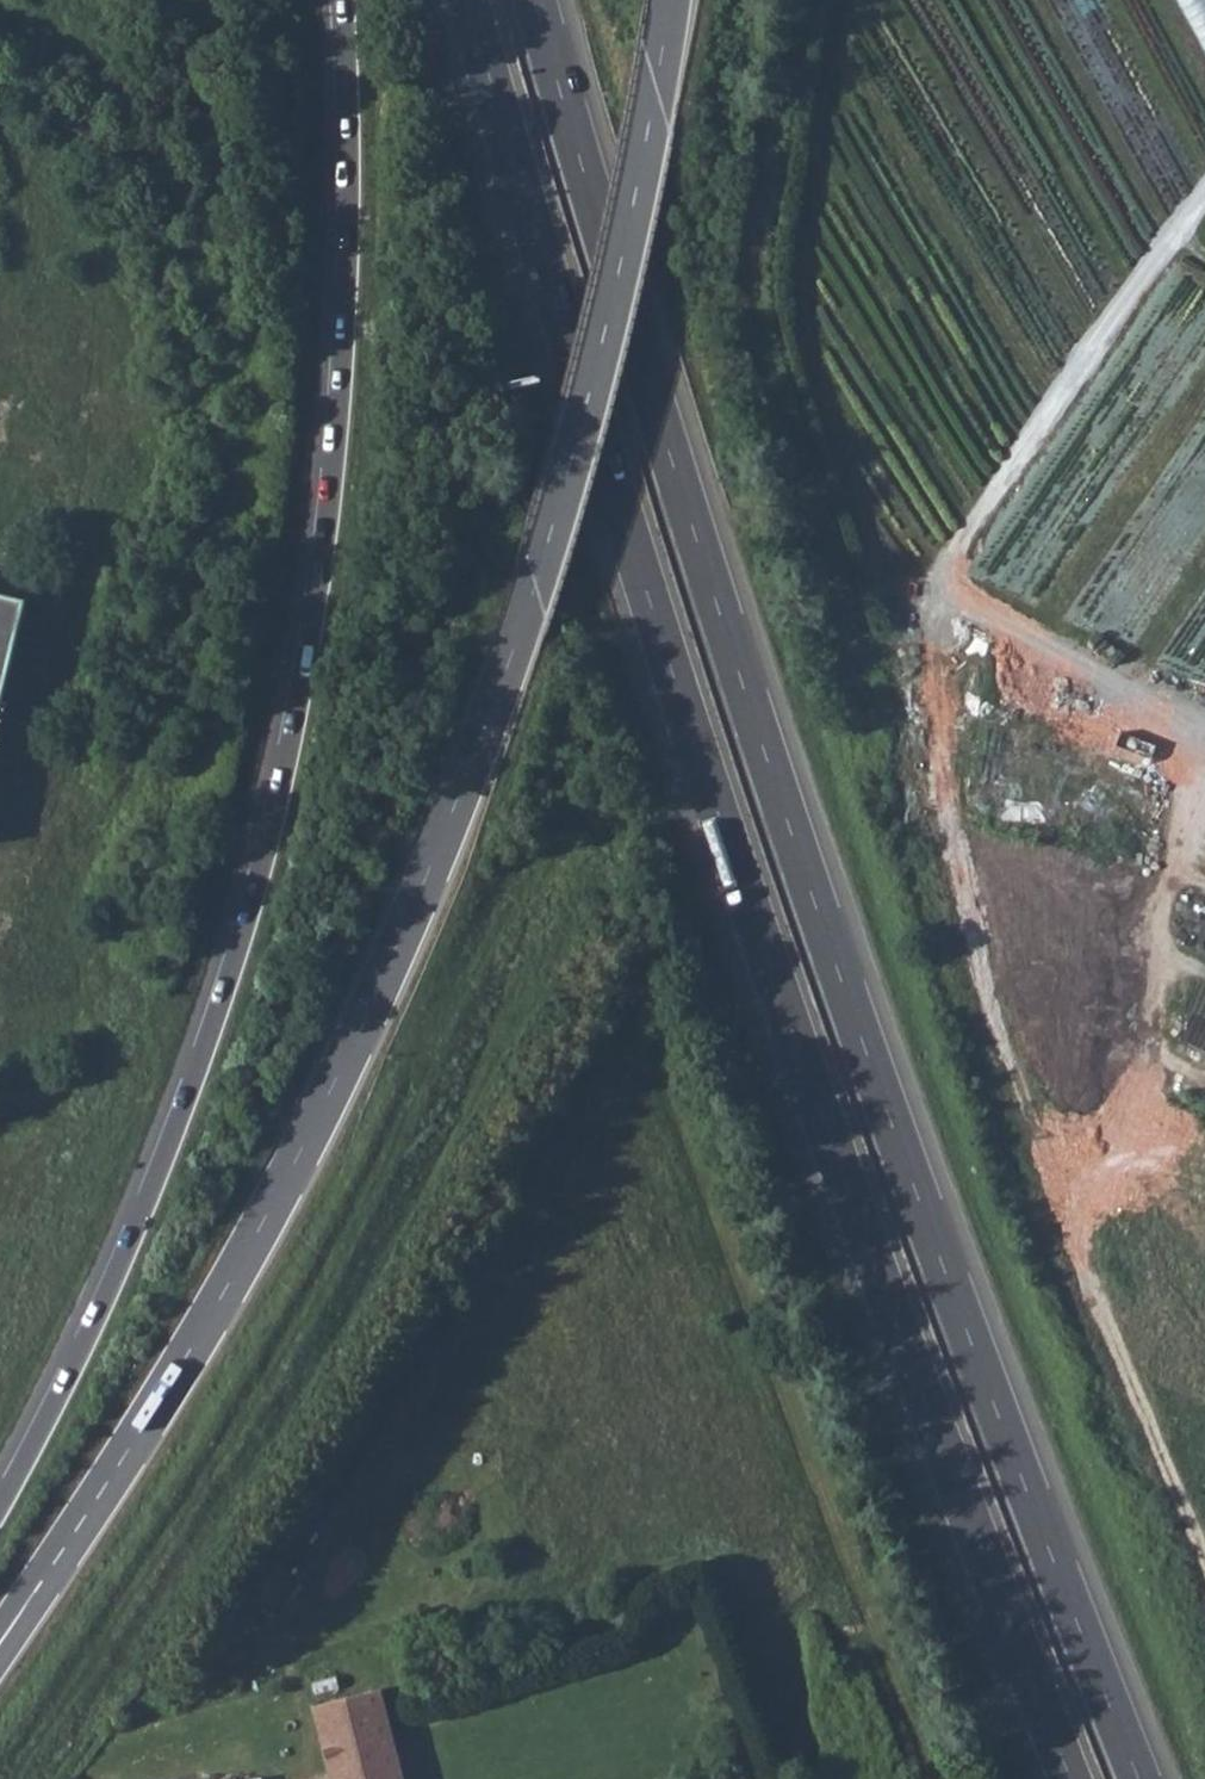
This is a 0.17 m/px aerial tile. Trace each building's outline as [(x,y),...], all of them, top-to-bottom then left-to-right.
[(24,603),(0,597),(0,701),(24,603)] [(370,1778),(403,1778),(380,1693),(349,1699),(370,1778)] [(349,1699),(312,1709),(330,1778),(370,1778),(349,1699)]
